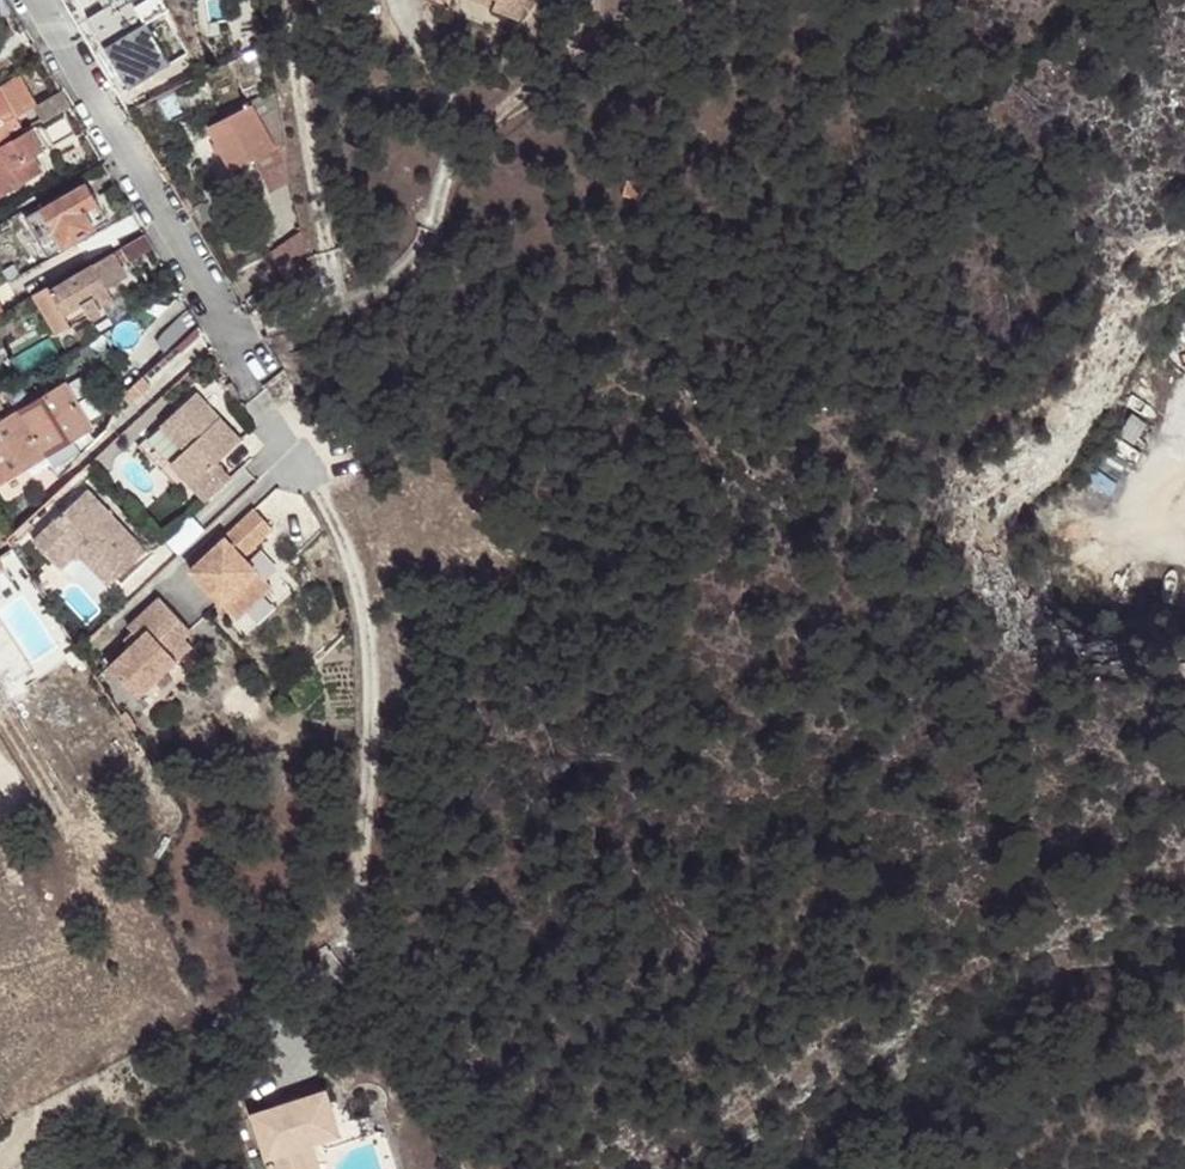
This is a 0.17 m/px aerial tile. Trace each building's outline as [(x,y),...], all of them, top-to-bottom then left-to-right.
[(444,8),(447,0),(420,0),(444,8)] [(524,0),(470,0),(516,19),(524,0)] [(152,19),(99,45),(121,87),(173,61),(152,19)] [(21,136),(24,134),(12,115),(28,106),(12,78),(0,85),(0,147),(21,136)] [(249,102),(251,105),(274,150),(260,157),(277,191),(295,181),(277,86),(249,102)] [(61,92),(29,111),(38,126),(70,107),(61,92)] [(274,150),(251,105),(209,126),(232,170),(260,157),(274,150)] [(0,147),(0,191),(2,195),(42,173),(21,136),(0,147)] [(24,219),(45,257),(93,231),(89,225),(102,217),(84,185),(24,219)] [(102,217),(89,225),(93,231),(106,223),(102,217)] [(152,245),(144,232),(117,248),(125,261),(152,245)] [(125,261),(117,248),(110,253),(110,255),(117,265),(125,261)] [(110,255),(50,292),(47,286),(30,296),(53,336),(70,326),(72,329),(100,313),(101,314),(102,315),(103,315),(104,315),(105,315),(106,315),(107,315),(108,315),(109,314),(110,313),(110,312),(111,311),(111,310),(111,308),(110,307),(102,292),(112,286),(125,278),(117,265),(110,255)] [(112,286),(102,292),(110,307),(120,300),(112,286)] [(200,325),(189,307),(168,327),(161,334),(158,341),(167,351),(177,343),(200,325)] [(73,336),(80,348),(97,338),(89,326),(73,336)] [(63,386),(17,414),(48,467),(70,453),(65,446),(89,432),(63,386)] [(166,469),(182,486),(201,504),(227,479),(214,466),(239,442),(191,393),(156,426),(183,453),(166,469)] [(17,414),(0,425),(0,485),(20,474),(25,480),(48,467),(17,414)] [(174,493),(182,486),(166,469),(183,453),(156,426),(132,449),(174,493)] [(71,547),(108,585),(139,557),(81,495),(25,547),(47,569),(71,547)] [(248,516),(183,577),(230,627),(265,594),(236,563),(266,535),(248,516)] [(101,592),(108,585),(71,547),(47,569),(52,575),(65,563),(76,566),(101,592)] [(122,633),(127,639),(133,645),(123,655),(103,675),(131,706),(187,653),(178,644),(185,638),(153,605),(122,633)] [(133,645),(127,639),(117,648),(123,655),(133,645)] [(360,1110),(333,1119),(323,1089),(251,1115),(270,1168),(333,1168),(336,1161),(340,1155),(349,1149),(371,1141),(381,1168),(392,1168),(391,1167),(378,1132),(370,1135),(360,1110)]
